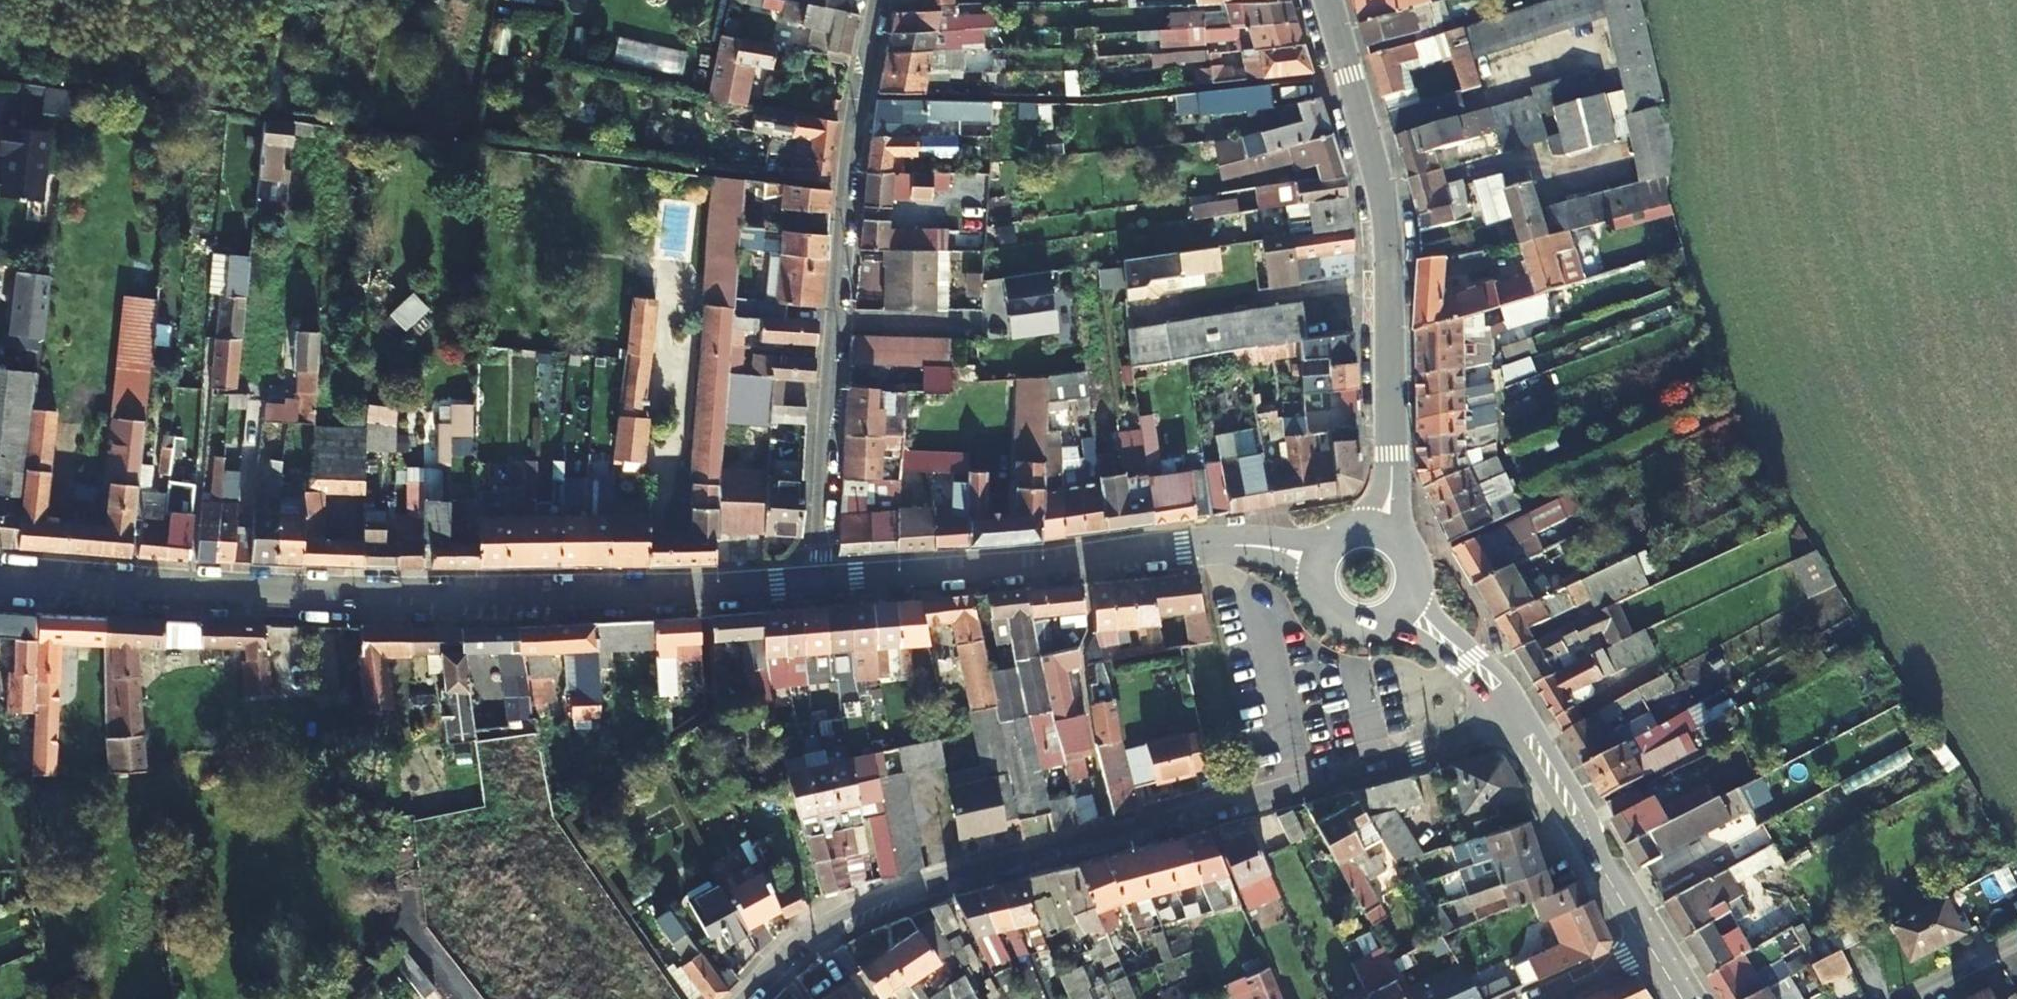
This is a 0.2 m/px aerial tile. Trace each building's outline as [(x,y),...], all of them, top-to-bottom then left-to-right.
[(736,34),(742,7),(770,12),(773,0),(728,0),(721,34),(724,34),(736,36),(736,34)] [(847,11),(798,0),(797,0),(782,0),(779,19),(798,24),(798,25),(809,28),(805,49),(824,53),(825,49),(840,51),(849,53),(857,13),(854,13),(847,11)] [(798,0),(847,11),(849,0),(798,0)] [(1246,24),(1238,0),(1222,2),(1222,17),(1232,17),(1233,25),(1246,24)] [(1238,0),(1246,24),(1290,22),(1293,22),(1286,0),(1247,0),(1238,0)] [(1358,26),(1426,4),(1430,3),(1429,0),(1350,0),(1358,26)] [(1637,0),(1550,0),(1444,33),(1451,56),(1461,90),(1461,91),(1480,86),(1471,59),(1608,15),(1629,114),(1625,115),(1639,183),(1542,211),(1530,170),(1489,182),(1486,178),(1477,181),(1485,210),(1489,208),(1494,222),(1512,216),(1520,242),(1556,237),(1568,233),(1667,205),(1670,204),(1666,190),(1668,141),(1637,0)] [(1426,4),(1433,25),(1441,22),(1436,1),(1430,3),(1426,4)] [(1186,27),(1233,25),(1232,17),(1222,17),(1203,18),(1200,3),(1197,3),(1185,4),(1186,27)] [(1358,26),(1365,47),(1433,26),(1433,25),(1426,4),(1358,26)] [(979,27),(991,27),(990,13),(941,14),(941,9),(893,10),(888,31),(891,31),(956,30),(956,27),(979,27)] [(1290,22),(1246,24),(1253,47),(1297,43),(1300,43),(1293,22),(1290,22)] [(1234,37),(1234,49),(1240,48),(1253,47),(1246,24),(1233,25),(1234,37)] [(1186,27),(1132,30),(1133,38),(1157,37),(1159,44),(1208,42),(1208,38),(1234,37),(1233,25),(1186,27)] [(888,31),(883,52),(929,49),(944,49),(960,48),(980,47),(979,27),(956,27),(956,30),(891,31),(888,31)] [(1368,56),(1386,113),(1388,112),(1414,105),(1409,90),(1404,91),(1397,67),(1419,61),(1421,66),(1451,56),(1444,33),(1371,56),(1368,56)] [(735,104),(742,105),(746,83),(748,64),(769,68),(774,41),(736,34),(736,36),(724,34),(721,34),(708,99),(735,104)] [(1297,43),(1253,47),(1240,48),(1242,67),(1219,68),(1216,51),(1206,52),(1206,48),(1169,51),(1170,62),(1207,59),(1208,67),(1194,68),(1196,84),(1309,72),(1300,43),(1297,43)] [(883,52),(880,69),(883,69),(960,69),(960,48),(944,49),(929,49),(883,52)] [(824,53),(823,56),(838,59),(840,51),(825,49),(824,53)] [(1404,91),(1409,90),(1405,75),(1421,69),(1421,66),(1419,61),(1397,67),(1404,91)] [(883,69),(880,69),(875,91),(920,92),(922,79),(925,77),(969,78),(969,93),(982,93),(982,69),(960,69),(883,69)] [(1533,95),(1486,109),(1500,152),(1501,154),(1547,141),(1551,154),(1569,155),(1616,141),(1611,122),(1609,119),(1603,95),(1594,98),(1587,75),(1574,78),(1560,82),(1546,86),(1532,90),(1533,95)] [(1312,80),(1219,89),(1221,111),(1270,106),(1270,109),(1294,102),(1317,95),(1312,80)] [(247,82),(245,88),(263,92),(264,85),(247,82)] [(1294,102),(1296,113),(1298,120),(1258,131),(1238,136),(1236,137),(1242,156),(1328,133),(1317,95),(1294,102)] [(874,99),(870,123),(921,123),(922,120),(944,120),(944,118),(988,119),(989,101),(874,99)] [(1386,113),(1392,135),(1395,135),(1427,125),(1421,102),(1414,105),(1388,112),(1386,113)] [(774,112),(775,109),(742,105),(735,104),(731,126),(771,132),(774,112)] [(774,112),(771,132),(796,136),(796,146),(769,142),(768,153),(770,153),(792,156),(809,157),(812,147),(829,150),(832,151),(835,118),(832,118),(807,114),(775,109),(774,112)] [(1409,178),(1431,172),(1425,154),(1482,136),(1474,112),(1427,125),(1395,135),(1392,135),(1406,179),(1409,178)] [(1257,125),(1258,131),(1298,120),(1296,113),(1257,125)] [(281,143),(289,144),(291,124),(262,120),(256,176),(252,210),(255,210),(280,213),(282,213),(283,202),(267,200),(269,178),(277,179),(281,143)] [(14,206),(13,208),(20,208),(20,206),(38,208),(45,134),(22,132),(22,136),(0,134),(0,167),(1,167),(0,176),(0,205),(14,206)] [(1236,137),(1218,139),(1231,177),(1288,161),(1291,169),(1313,164),(1317,177),(1340,174),(1328,133),(1242,156),(1236,137)] [(863,170),(898,170),(899,153),(954,153),(956,135),(871,135),(869,135),(863,170)] [(809,157),(792,156),(791,164),(790,176),(829,181),(832,151),(829,150),(812,147),(809,157)] [(742,170),(751,171),(751,168),(754,151),(745,150),(742,170)] [(751,171),(759,172),(762,152),(754,151),(751,168),(751,171)] [(767,162),(765,173),(790,176),(791,164),(767,162)] [(1442,169),(1431,172),(1409,178),(1406,179),(1410,194),(1417,217),(1418,233),(1472,219),(1459,181),(1447,184),(1442,169)] [(863,170),(861,204),(888,205),(889,199),(927,199),(929,182),(985,182),(986,171),(983,171),(898,170),(863,170)] [(714,173),(703,308),(731,310),(732,298),(735,249),(736,224),(738,193),(739,176),(714,173)] [(1317,177),(1292,180),(1295,203),(1306,202),(1341,196),(1344,195),(1340,174),(1317,177)] [(784,209),(782,229),(824,233),(828,187),(739,176),(738,193),(759,197),(779,195),(778,207),(784,209)] [(1295,203),(1292,180),(1277,182),(1281,205),(1295,203)] [(1242,211),(1258,208),(1255,185),(1238,188),(1242,211)] [(1242,211),(1238,188),(1231,189),(1234,212),(1242,211)] [(1347,226),(1350,226),(1344,195),(1341,196),(1306,202),(1309,231),(1347,226)] [(1242,211),(1234,212),(1193,218),(1194,228),(1215,226),(1216,233),(1261,227),(1258,208),(1242,211)] [(886,218),(860,217),(857,249),(881,249),(930,249),(931,226),(885,226),(886,218)] [(1300,260),(1348,252),(1352,251),(1350,226),(1347,226),(1309,231),(1288,234),(1291,261),(1300,260)] [(779,253),(821,257),(823,257),(824,233),(782,229),(763,227),(761,249),(779,251),(779,253)] [(1419,263),(1414,332),(1417,331),(1529,296),(1582,279),(1568,233),(1556,237),(1520,242),(1530,276),(1497,285),(1496,281),(1443,297),(1445,260),(1422,262),(1419,263)] [(1301,270),(1300,260),(1291,261),(1288,234),(1260,238),(1267,291),(1297,286),(1297,281),(1296,271),(1301,270)] [(1120,259),(1123,297),(1138,296),(1142,290),(1149,296),(1155,296),(1160,287),(1179,285),(1177,272),(1219,266),(1216,245),(1120,259)] [(930,249),(881,249),(881,265),(884,265),(883,307),(930,308),(930,249)] [(930,308),(943,308),(944,249),(930,249),(930,308)] [(1297,281),(1301,281),(1349,274),(1348,252),(1300,260),(1301,270),(1296,271),(1297,281)] [(821,257),(779,253),(774,302),(732,298),(731,310),(731,312),(733,312),(781,317),(782,303),(818,305),(821,257)] [(247,262),(210,258),(207,293),(215,293),(218,293),(214,336),(239,339),(243,298),(247,262)] [(1048,269),(1001,277),(1004,298),(1008,298),(1010,313),(1006,314),(1009,336),(1056,329),(1053,307),(1049,308),(1047,292),(1051,292),(1048,269)] [(966,294),(980,294),(981,279),(981,272),(968,271),(966,294)] [(45,277),(16,274),(9,333),(21,335),(38,337),(41,311),(45,277)] [(411,288),(387,310),(403,327),(427,305),(411,288)] [(1417,331),(1414,332),(1415,356),(1417,355),(1464,344),(1464,329),(1474,326),(1488,321),(1488,323),(1533,310),(1529,296),(1417,331)] [(1240,347),(1273,342),(1298,339),(1303,337),(1298,299),(1233,310),(1240,347)] [(644,417),(641,417),(653,303),(629,300),(622,357),(609,457),(611,457),(620,459),(618,472),(636,474),(644,417)] [(697,371),(691,444),(691,481),(689,481),(688,524),(688,529),(645,529),(645,561),(645,564),(713,563),(713,562),(714,539),(717,537),(717,528),(718,500),(716,481),(717,470),(722,423),(725,375),(726,373),(728,343),(731,312),(731,310),(703,308),(697,371)] [(1167,359),(1184,356),(1215,351),(1240,347),(1233,310),(1159,322),(1167,359)] [(728,343),(741,344),(742,327),(759,329),(758,339),(815,343),(816,320),(781,317),(733,312),(731,312),(728,343)] [(14,548),(128,558),(129,555),(154,322),(115,318),(111,357),(112,357),(109,385),(101,384),(97,418),(106,419),(115,420),(107,484),(105,508),(84,506),(77,510),(75,522),(41,519),(53,411),(47,411),(50,389),(32,387),(20,497),(19,499),(14,546),(14,548)] [(311,422),(316,319),(298,318),(297,333),(293,332),(290,371),(297,372),(296,390),(297,393),(295,412),(284,412),(285,403),(264,401),(262,422),(265,422),(284,423),(311,425),(311,422)] [(1130,365),(1151,361),(1167,359),(1159,322),(1125,328),(1129,355),(1130,365)] [(1505,347),(1520,342),(1515,325),(1499,331),(1505,347)] [(1475,341),(1474,326),(1464,329),(1464,344),(1475,341)] [(1298,339),(1299,359),(1312,358),(1312,361),(1325,359),(1326,371),(1300,374),(1301,392),(1304,391),(1324,390),(1344,389),(1351,388),(1354,388),(1351,330),(1303,337),(1298,339)] [(38,337),(21,335),(19,349),(37,351),(38,337)] [(864,336),(850,335),(847,363),(850,363),(863,364),(864,336)] [(209,388),(234,390),(234,387),(239,339),(236,339),(214,336),(209,388)] [(879,336),(864,336),(863,364),(878,365),(879,336)] [(893,337),(879,336),(878,365),(892,365),(893,337)] [(907,337),(893,337),(892,365),(906,366),(907,337)] [(922,338),(907,337),(906,366),(921,366),(922,338)] [(936,338),(922,338),(921,366),(935,367),(936,338)] [(954,339),(936,338),(935,367),(949,368),(953,368),(954,339)] [(1464,344),(1417,355),(1415,356),(1415,377),(1418,377),(1490,363),(1487,338),(1475,341),(1464,344)] [(1530,338),(1520,342),(1505,347),(1498,349),(1503,363),(1534,351),(1530,338)] [(1273,342),(1240,347),(1245,371),(1253,413),(1271,409),(1263,369),(1276,366),(1273,342)] [(728,343),(726,373),(769,376),(770,378),(780,380),(812,382),(814,357),(752,353),(750,363),(740,363),(741,344),(728,343)] [(1240,347),(1215,351),(1219,375),(1245,371),(1240,347)] [(37,351),(19,349),(18,365),(35,367),(37,351)] [(1113,381),(1132,378),(1130,365),(1129,355),(1110,358),(1113,381)] [(1532,357),(1503,368),(1505,382),(1536,369),(1532,357)] [(1153,375),(1151,361),(1130,365),(1132,378),(1153,375)] [(20,497),(32,387),(34,373),(35,367),(18,365),(0,363),(0,495),(20,497)] [(1418,398),(1465,389),(1465,376),(1491,372),(1490,363),(1418,377),(1415,377),(1415,398),(1418,398)] [(1568,363),(1508,387),(1512,399),(1573,374),(1568,363)] [(1084,370),(1046,374),(1045,399),(1048,399),(1065,398),(1088,396),(1084,370)] [(915,390),(930,391),(948,392),(949,373),(917,372),(915,390)] [(1046,374),(1012,377),(1006,514),(985,515),(984,471),(968,470),(966,470),(966,542),(966,545),(1038,539),(1038,536),(1040,489),(1042,489),(1044,438),(1045,399),(1046,374)] [(780,380),(770,378),(728,375),(725,375),(722,423),(768,427),(768,421),(770,404),(779,405),(780,380)] [(1492,403),(1491,384),(1465,389),(1418,398),(1415,398),(1416,419),(1419,418),(1465,409),(1479,406),(1492,403)] [(871,409),(875,389),(853,388),(848,387),(845,387),(844,407),(871,409)] [(1351,388),(1344,389),(1345,404),(1341,404),(1341,413),(1354,413),(1354,388),(1351,388)] [(875,389),(871,409),(883,410),(884,389),(875,389)] [(966,470),(968,470),(968,452),(926,450),(930,391),(915,390),(904,390),(904,392),(901,421),(900,437),(899,458),(898,469),(901,469),(926,469),(966,470)] [(1301,392),(1303,413),(1306,433),(1309,432),(1311,432),(1316,432),(1325,431),(1330,430),(1329,424),(1324,390),(1304,391),(1301,392)] [(1552,391),(1505,409),(1510,422),(1556,403),(1552,391)] [(1076,400),(1082,440),(1093,439),(1092,428),(1088,396),(1065,398),(1066,400),(1076,400)] [(1072,436),(1066,400),(1065,398),(1048,399),(1045,399),(1044,438),(1058,437),(1072,436)] [(1493,412),(1492,403),(1479,406),(1480,414),(1493,412)] [(804,406),(779,405),(770,404),(768,421),(803,424),(804,406)] [(1124,406),(1115,407),(1117,425),(1130,424),(1133,424),(1132,414),(1125,415),(1124,406)] [(1479,406),(1465,409),(1465,430),(1477,427),(1480,427),(1480,414),(1479,406)] [(883,420),(883,410),(871,409),(844,407),(842,434),(845,434),(881,436),(897,436),(900,437),(901,421),(883,420)] [(1416,419),(1416,442),(1419,441),(1465,430),(1465,409),(1419,418),(1416,419)] [(1533,435),(1554,426),(1548,410),(1527,419),(1533,435)] [(1306,433),(1303,413),(1281,417),(1287,462),(1288,472),(1266,476),(1271,502),(1272,505),(1314,498),(1313,496),(1306,433)] [(1190,482),(1187,466),(1159,470),(1157,454),(1157,451),(1152,414),(1137,415),(1143,454),(1145,472),(1152,520),(1153,523),(1210,515),(1209,512),(1206,486),(1204,479),(1190,482)] [(115,420),(106,419),(100,483),(107,484),(115,420)] [(421,466),(419,495),(420,565),(420,568),(429,567),(429,543),(448,543),(445,439),(445,422),(437,422),(438,466),(421,466)] [(468,422),(445,422),(445,439),(470,438),(470,422),(468,422)] [(1355,423),(1329,424),(1330,430),(1325,431),(1326,441),(1356,438),(1355,423)] [(1477,427),(1478,435),(1495,431),(1495,423),(1480,427),(1477,427)] [(1134,455),(1130,424),(1117,425),(1121,453),(1122,457),(1134,455)] [(360,564),(361,543),(321,540),(322,490),(362,492),(364,429),(340,427),(311,425),(310,463),(306,481),(299,517),(298,562),(298,565),(360,566),(360,564)] [(1128,500),(1124,472),(1111,473),(1109,454),(1108,451),(1107,450),(1103,427),(1092,428),(1093,439),(1096,463),(1105,527),(1105,530),(1126,527),(1125,524),(1122,501),(1128,500)] [(1465,430),(1465,450),(1479,447),(1478,435),(1477,427),(1465,430)] [(1419,441),(1416,442),(1417,461),(1420,461),(1465,450),(1465,430),(1419,441)] [(1314,451),(1311,432),(1309,432),(1306,433),(1313,496),(1314,498),(1333,495),(1333,492),(1326,441),(1325,431),(1316,432),(1318,450),(1314,451)] [(880,457),(881,436),(845,434),(842,434),(841,455),(880,457)] [(170,440),(167,436),(161,436),(156,479),(166,479),(170,440)] [(179,437),(167,436),(170,440),(166,479),(175,481),(179,437)] [(1059,456),(1075,454),(1072,436),(1058,437),(1059,456)] [(1333,492),(1333,495),(1343,494),(1347,492),(1357,478),(1356,438),(1326,441),(1333,492)] [(1082,440),(1085,465),(1096,463),(1093,439),(1082,440)] [(1482,463),(1485,462),(1496,457),(1495,443),(1481,446),(1482,463)] [(1466,458),(1470,468),(1482,463),(1481,446),(1479,447),(1465,450),(1466,458)] [(1261,453),(1264,467),(1272,466),(1268,450),(1261,451),(1261,453)] [(1420,461),(1417,461),(1417,475),(1423,490),(1426,489),(1470,468),(1466,458),(1465,450),(1420,461)] [(1111,473),(1124,472),(1122,457),(1121,453),(1109,454),(1111,473)] [(1266,476),(1264,467),(1261,453),(1235,458),(1239,480),(1206,486),(1209,512),(1210,515),(1272,505),(1271,502),(1266,476)] [(1075,454),(1059,456),(1059,468),(1076,466),(1076,457),(1075,454)] [(1139,473),(1145,472),(1143,454),(1136,455),(1139,473)] [(841,455),(840,479),(864,480),(878,480),(880,457),(841,455)] [(1122,457),(1124,472),(1128,500),(1122,501),(1125,524),(1126,527),(1153,523),(1152,520),(1145,472),(1139,473),(1136,455),(1134,455),(1122,457)] [(1492,477),(1503,473),(1496,457),(1485,462),(1492,477)] [(504,501),(505,460),(496,460),(493,501),(504,501)] [(532,500),(533,460),(521,460),(521,500),(532,500)] [(247,563),(274,564),(274,561),(277,478),(279,462),(269,461),(264,500),(253,499),(247,560),(247,563)] [(548,500),(559,500),(560,461),(549,461),(548,500)] [(584,500),(585,472),(585,461),(577,461),(575,500),(584,500)] [(611,462),(585,461),(585,472),(610,472),(611,462)] [(1288,472),(1287,462),(1272,466),(1264,467),(1266,476),(1288,472)] [(1085,465),(1076,466),(1076,486),(1082,530),(1083,533),(1105,530),(1105,527),(1096,463),(1085,465)] [(1190,482),(1204,479),(1202,463),(1187,466),(1190,482)] [(235,504),(236,488),(229,488),(231,466),(220,464),(220,473),(214,559),(214,562),(230,563),(230,560),(235,504)] [(1076,486),(1076,466),(1059,468),(1061,487),(1063,533),(1063,536),(1083,533),(1082,530),(1076,486)] [(1423,490),(1432,508),(1434,507),(1478,487),(1477,485),(1470,468),(1426,489),(1423,490)] [(926,472),(926,477),(951,478),(951,504),(932,506),(932,545),(932,547),(966,545),(966,542),(966,470),(926,469),(926,472)] [(766,472),(717,470),(716,481),(718,500),(717,528),(762,532),(765,481),(766,472)] [(253,499),(256,472),(247,471),(244,491),(248,492),(246,506),(235,504),(230,560),(230,563),(247,563),(247,560),(253,499)] [(195,561),(214,562),(214,559),(220,473),(209,472),(206,509),(199,508),(195,561)] [(636,474),(618,472),(617,480),(635,481),(636,474)] [(1434,507),(1432,508),(1440,526),(1443,525),(1486,505),(1501,497),(1513,492),(1504,475),(1493,480),(1478,487),(1434,507)] [(274,564),(298,565),(298,562),(299,517),(306,481),(277,478),(274,561),(274,564)] [(840,479),(839,497),(844,497),(843,513),(838,513),(837,554),(858,553),(859,550),(859,529),(876,528),(876,511),(873,511),(863,511),(864,483),(864,480),(840,479)] [(799,484),(765,481),(762,532),(796,534),(799,484)] [(1038,536),(1038,539),(1063,536),(1063,533),(1061,487),(1042,489),(1040,489),(1038,536)] [(1513,492),(1501,497),(1509,515),(1520,509),(1513,492)] [(895,504),(924,502),(924,493),(896,494),(896,498),(895,504)] [(405,520),(401,520),(401,544),(396,543),(395,565),(395,568),(420,568),(420,565),(419,495),(405,494),(405,520)] [(19,499),(0,497),(0,546),(14,548),(14,546),(19,499)] [(1509,515),(1501,497),(1486,505),(1494,522),(1509,515)] [(608,515),(640,515),(640,498),(609,499),(608,515)] [(876,511),(895,509),(895,504),(896,498),(873,499),(873,511),(876,511)] [(609,499),(584,500),(584,515),(608,515),(609,499)] [(521,500),(504,501),(504,517),(532,516),(532,500),(521,500)] [(532,516),(558,516),(559,500),(548,500),(532,500),(532,516)] [(575,500),(559,500),(558,516),(584,515),(584,500),(575,500)] [(1557,500),(1527,514),(1536,534),(1567,519),(1557,500)] [(476,517),(475,501),(461,502),(458,542),(448,543),(429,543),(429,567),(477,567),(477,564),(476,517)] [(476,517),(504,517),(504,501),(493,501),(475,501),(476,517)] [(140,513),(162,515),(163,503),(142,502),(140,513)] [(932,502),(924,502),(895,504),(895,509),(893,547),(893,550),(932,547),(932,545),(932,506),(932,502)] [(1443,525),(1440,526),(1448,544),(1494,522),(1486,505),(1443,525)] [(859,550),(858,553),(893,550),(893,547),(895,509),(876,511),(876,528),(859,529),(859,550)] [(362,511),(361,522),(385,523),(385,511),(362,511)] [(135,558),(163,560),(163,556),(167,515),(162,515),(140,513),(135,558)] [(1510,523),(1452,550),(1474,587),(1477,585),(1510,569),(1526,561),(1544,552),(1535,534),(1536,534),(1527,514),(1510,523)] [(187,561),(191,517),(167,515),(163,556),(163,560),(187,561)] [(557,563),(557,565),(583,565),(583,562),(584,515),(558,516),(557,563)] [(583,562),(583,565),(605,565),(605,562),(608,515),(584,515),(583,562)] [(605,565),(645,564),(645,561),(645,529),(645,524),(645,515),(640,515),(608,515),(605,562),(605,565)] [(504,517),(502,567),(530,566),(530,563),(532,516),(504,517)] [(530,563),(530,566),(557,565),(557,563),(558,516),(532,516),(530,563)] [(477,567),(502,567),(504,517),(476,517),(477,564),(477,567)] [(393,543),(396,543),(401,544),(401,520),(393,521),(393,524),(393,543)] [(395,565),(396,543),(393,543),(393,524),(385,523),(361,522),(361,543),(360,564),(360,566),(395,568),(395,565)] [(1474,587),(1495,622),(1498,621),(1534,604),(1518,577),(1564,554),(1559,544),(1544,552),(1526,561),(1510,569),(1477,585),(1474,587)] [(1818,545),(1791,558),(1808,595),(1836,582),(1818,545)] [(1588,601),(1595,613),(1617,603),(1648,589),(1633,557),(1580,582),(1549,597),(1534,604),(1498,621),(1495,622),(1512,651),(1515,650),(1535,641),(1528,628),(1588,601)] [(1146,582),(1155,617),(1203,613),(1194,574),(1145,579),(1146,582)] [(1580,582),(1576,574),(1560,581),(1557,575),(1542,582),(1549,597),(1580,582)] [(1145,579),(1126,581),(1127,584),(1135,630),(1137,640),(1159,636),(1155,617),(1146,582),(1145,579)] [(1127,584),(1126,581),(1106,584),(1107,586),(1114,632),(1135,630),(1127,584)] [(1107,586),(1106,584),(1086,586),(1091,629),(1092,632),(1102,663),(1105,662),(1119,659),(1118,657),(1118,653),(1108,654),(1105,633),(1114,632),(1107,586)] [(1031,619),(1083,613),(1080,587),(1025,592),(1026,595),(1031,619)] [(1039,658),(1031,619),(1026,595),(1025,592),(983,595),(984,598),(995,647),(1010,645),(1015,663),(1039,658)] [(919,604),(922,626),(949,624),(969,712),(990,708),(994,707),(987,675),(971,599),(970,596),(919,601),(919,604)] [(898,648),(900,677),(909,675),(908,648),(925,646),(922,626),(919,604),(919,601),(906,602),(894,603),(898,648)] [(894,603),(870,605),(877,678),(878,678),(885,678),(883,650),(898,648),(894,603)] [(1534,682),(1562,670),(1556,657),(1568,651),(1565,646),(1579,640),(1581,643),(1597,636),(1604,650),(1613,646),(1642,632),(1637,622),(1627,626),(1617,603),(1595,613),(1535,641),(1515,650),(1512,651),(1531,684),(1534,682)] [(877,678),(870,605),(846,606),(850,652),(865,651),(868,679),(877,678)] [(838,653),(850,652),(846,606),(823,608),(828,654),(831,683),(833,683),(834,683),(840,682),(838,653)] [(806,684),(831,683),(828,654),(823,608),(799,610),(803,656),(806,684)] [(803,656),(799,610),(779,612),(786,686),(806,684),(803,656)] [(786,686),(779,612),(759,613),(763,669),(771,707),(776,729),(795,725),(786,686)] [(709,617),(711,660),(719,660),(718,640),(742,639),(743,673),(751,709),(771,707),(763,669),(759,613),(709,617)] [(31,742),(30,774),(55,774),(57,695),(68,696),(69,659),(74,658),(75,654),(87,653),(87,645),(103,645),(104,620),(104,617),(36,614),(35,616),(32,714),(31,742)] [(35,616),(0,615),(0,639),(12,640),(12,674),(7,674),(6,713),(32,714),(35,616)] [(115,737),(140,735),(135,648),(200,651),(200,648),(198,624),(198,622),(104,617),(104,620),(103,645),(108,645),(115,737)] [(660,739),(671,732),(668,709),(673,708),(672,662),(699,660),(696,619),(649,622),(649,625),(651,649),(659,737),(660,739)] [(198,624),(200,648),(241,650),(247,709),(269,708),(271,707),(266,651),(264,651),(260,628),(260,625),(198,622),(198,624)] [(649,625),(649,622),(592,625),(592,627),(595,653),(651,649),(649,625)] [(592,625),(558,626),(559,651),(562,651),(564,684),(564,692),(559,693),(557,695),(562,718),(599,718),(595,653),(592,627),(592,625)] [(558,626),(514,628),(515,631),(520,654),(559,651),(558,626)] [(458,633),(461,655),(495,654),(505,727),(518,726),(518,718),(525,717),(528,717),(527,693),(527,692),(520,654),(515,631),(514,628),(457,630),(458,633)] [(356,658),(364,711),(388,709),(382,656),(437,655),(442,691),(438,692),(441,715),(445,740),(370,750),(377,806),(380,824),(383,824),(479,810),(482,809),(479,787),(472,731),(464,675),(461,655),(458,633),(457,630),(436,631),(359,629),(359,632),(359,658),(356,658)] [(1102,663),(1092,632),(1091,632),(1084,654),(1086,667),(1102,663)] [(1162,649),(1161,645),(1139,649),(1140,653),(1140,655),(1163,650),(1162,649)] [(1564,731),(1580,721),(1572,707),(1575,706),(1568,694),(1622,667),(1613,646),(1604,650),(1562,670),(1534,682),(1531,684),(1561,733),(1564,731)] [(1140,653),(1139,649),(1118,653),(1118,657),(1119,659),(1140,655),(1140,653)] [(1051,719),(1071,716),(1061,663),(1077,661),(1076,651),(1073,652),(1039,658),(1050,714),(1051,719)] [(1000,673),(987,675),(994,707),(990,708),(1005,772),(1007,780),(1017,825),(1049,819),(1045,803),(1030,735),(1026,718),(1047,714),(1050,714),(1039,658),(1015,663),(1016,669),(1000,673)] [(1663,673),(1634,689),(1641,700),(1669,684),(1663,673)] [(1108,682),(1087,686),(1093,740),(1094,742),(1097,742),(1117,740),(1120,740),(1108,682)] [(559,693),(527,693),(528,717),(534,718),(562,718),(557,695),(559,693)] [(1561,733),(1581,767),(1584,765),(1624,744),(1635,738),(1656,726),(1649,714),(1610,735),(1602,721),(1617,713),(1611,703),(1580,721),(1564,731),(1561,733)] [(1675,740),(1720,716),(1715,706),(1669,732),(1675,740)] [(984,777),(1005,772),(990,708),(969,712),(984,777)] [(1051,719),(1050,714),(1047,714),(1026,718),(1030,735),(1054,730),(1051,719)] [(1085,748),(1087,747),(1086,740),(1082,714),(1079,714),(1071,716),(1051,719),(1054,730),(1060,753),(1085,748)] [(445,740),(441,715),(366,726),(368,741),(370,750),(445,740)] [(1725,726),(1720,716),(1675,740),(1680,749),(1725,726)] [(514,750),(539,747),(534,718),(528,717),(525,717),(518,718),(518,726),(505,727),(497,728),(501,753),(514,750)] [(1183,735),(1192,771),(1209,767),(1200,731),(1183,735)] [(140,735),(115,737),(102,737),(106,772),(141,772),(140,735)] [(1122,750),(1130,787),(1192,771),(1183,735),(1122,750)] [(1635,738),(1624,744),(1633,762),(1644,756),(1639,746),(1635,738)] [(1644,756),(1662,747),(1656,738),(1639,746),(1644,756)] [(1135,810),(1130,787),(1122,750),(1120,740),(1117,740),(1097,742),(1094,742),(1103,784),(1110,816),(1135,810)] [(935,741),(924,744),(896,749),(901,774),(941,767),(935,741)] [(1581,767),(1591,784),(1594,782),(1633,762),(1624,744),(1584,765),(1581,767)] [(1060,753),(1068,782),(1087,779),(1083,759),(1089,757),(1087,747),(1085,748),(1060,753)] [(1644,756),(1649,764),(1666,754),(1662,747),(1644,756)] [(892,750),(870,754),(876,779),(901,774),(896,749),(892,750)] [(870,754),(848,759),(861,820),(869,819),(881,880),(897,876),(896,873),(876,779),(870,754)] [(1649,764),(1644,756),(1633,762),(1642,778),(1653,772),(1649,764)] [(1532,819),(1535,818),(1501,763),(1497,758),(1490,757),(1450,768),(1462,812),(1493,803),(1496,815),(1487,818),(1491,833),(1526,822),(1532,819)] [(848,759),(823,764),(839,830),(844,856),(849,885),(849,888),(860,885),(856,854),(852,855),(848,829),(862,826),(861,820),(848,759)] [(1594,782),(1591,784),(1601,800),(1603,799),(1642,778),(1633,762),(1594,782)] [(804,768),(815,817),(821,816),(832,859),(844,856),(839,830),(823,764),(804,768)] [(1674,769),(1668,772),(1677,791),(1689,785),(1680,767),(1674,769)] [(796,813),(803,839),(811,837),(817,862),(811,864),(819,893),(820,895),(836,891),(835,888),(816,819),(815,817),(804,768),(784,773),(786,782),(796,813)] [(897,876),(921,870),(901,774),(876,779),(896,873),(897,876)] [(1629,842),(1627,843),(1641,867),(1746,811),(1754,826),(1762,822),(1782,812),(1762,776),(1754,779),(1724,795),(1629,842)] [(1402,862),(1419,856),(1394,810),(1420,803),(1409,778),(1348,795),(1349,798),(1353,804),(1376,840),(1392,864),(1395,863),(1402,862)] [(1017,825),(1007,780),(950,792),(961,839),(1017,825)] [(772,822),(796,813),(786,782),(784,783),(759,792),(772,822)] [(1612,818),(1627,843),(1629,842),(1724,795),(1717,783),(1667,807),(1660,810),(1655,799),(1654,797),(1612,818)] [(1602,803),(1609,814),(1631,802),(1625,792),(1603,802),(1602,803)] [(1661,796),(1655,799),(1660,810),(1667,807),(1661,796)] [(1079,823),(1072,797),(1045,803),(1049,819),(1051,830),(1079,823)] [(1312,825),(1367,924),(1384,915),(1366,880),(1383,871),(1375,855),(1364,860),(1358,849),(1376,840),(1353,804),(1312,825)] [(1274,818),(1287,844),(1301,838),(1288,812),(1274,818)] [(1491,833),(1450,848),(1454,861),(1485,852),(1488,861),(1534,845),(1526,822),(1491,833)] [(856,854),(866,853),(865,846),(866,845),(862,826),(848,829),(852,855),(856,854)] [(1274,893),(1245,832),(1216,843),(1244,907),(1274,893)] [(1179,844),(1209,912),(1221,909),(1210,880),(1225,877),(1206,834),(1178,841),(1179,844)] [(784,922),(805,907),(795,887),(790,889),(767,838),(749,846),(759,866),(780,913),(784,922)] [(1154,850),(1172,890),(1184,918),(1209,912),(1179,844),(1178,841),(1161,845),(1153,847),(1154,850)] [(1534,845),(1488,861),(1457,871),(1466,897),(1542,870),(1534,845)] [(1127,857),(1145,897),(1157,926),(1169,922),(1158,894),(1172,890),(1154,850),(1153,847),(1126,854),(1127,857)] [(1126,854),(1099,860),(1101,863),(1126,919),(1132,932),(1142,930),(1130,901),(1145,897),(1127,857),(1126,854)] [(1710,974),(1749,953),(1737,932),(1732,934),(1722,917),(1728,912),(1722,902),(1719,896),(1741,885),(1761,874),(1751,855),(1696,884),(1688,889),(1665,901),(1665,902),(1662,903),(1707,976),(1710,974)] [(1074,870),(1100,924),(1104,935),(1113,952),(1122,948),(1111,925),(1126,919),(1101,863),(1099,860),(1073,867),(1074,870)] [(1410,887),(1417,885),(1402,862),(1395,863),(1392,864),(1407,888),(1410,887)] [(780,913),(759,866),(722,884),(747,929),(780,913)] [(1653,883),(1665,902),(1665,901),(1688,889),(1696,884),(1686,866),(1653,883)] [(1079,933),(1100,924),(1074,870),(1073,867),(1061,870),(1051,873),(1074,923),(1079,933)] [(1542,870),(1466,897),(1469,907),(1500,897),(1505,910),(1523,902),(1550,892),(1542,870)] [(1065,927),(1074,923),(1051,873),(1043,875),(1065,927)] [(1522,961),(1533,982),(1604,948),(1606,939),(1586,900),(1576,881),(1575,881),(1550,892),(1523,902),(1534,923),(1540,920),(1554,944),(1522,961)] [(996,890),(1013,927),(1022,925),(1034,952),(1045,950),(1017,884),(1016,882),(995,887),(996,890)] [(747,930),(747,929),(722,884),(721,885),(688,903),(707,939),(719,933),(726,945),(748,934),(747,930)] [(1410,887),(1407,888),(1422,912),(1425,912),(1432,909),(1417,885),(1410,887)] [(1744,890),(1741,885),(1719,896),(1722,902),(1744,890)] [(996,890),(995,887),(973,893),(974,895),(992,932),(1002,930),(1014,956),(1026,954),(1013,927),(996,890)] [(1005,959),(997,942),(986,946),(981,934),(992,932),(974,895),(973,893),(951,898),(953,903),(954,906),(985,963),(1005,959)] [(1945,898),(1893,924),(1912,959),(1963,934),(1945,898)] [(930,913),(941,934),(957,926),(946,905),(928,909),(930,913)] [(1438,936),(1457,927),(1453,921),(1443,925),(1432,909),(1425,912),(1422,912),(1438,936)] [(733,977),(731,974),(728,971),(718,978),(674,919),(645,940),(687,998),(719,998),(738,982),(733,977)] [(1195,951),(1197,950),(1187,925),(1172,931),(1181,956),(1195,951)] [(883,954),(905,986),(937,965),(915,933),(883,954)] [(1785,933),(1766,943),(1770,950),(1788,939),(1785,933)] [(1113,952),(1104,935),(1091,941),(1099,959),(1113,952)] [(1261,967),(1249,937),(1240,941),(1252,970),(1261,967)] [(1812,967),(1841,951),(1835,939),(1806,956),(1812,967)] [(1710,974),(1707,976),(1718,994),(1721,993),(1768,967),(1757,948),(1749,953),(1710,974)] [(392,961),(422,998),(424,998),(436,989),(406,953),(404,950),(392,961)] [(1822,985),(1825,991),(1854,975),(1843,954),(1841,951),(1812,967),(1822,985)] [(883,954),(858,969),(878,998),(891,990),(897,998),(914,998),(905,986),(883,954)] [(1364,956),(1347,964),(1360,989),(1369,984),(1367,978),(1374,974),(1364,956)] [(1796,975),(1812,967),(1806,956),(1772,973),(1768,967),(1721,993),(1718,994),(1721,998),(1749,998),(1769,989),(1796,975)] [(1522,961),(1509,969),(1519,988),(1533,982),(1522,961)] [(1468,984),(1456,965),(1403,989),(1408,998),(1478,998),(1468,984)] [(1822,985),(1812,967),(1796,975),(1806,993),(1822,985)] [(1265,968),(1238,979),(1223,985),(1229,998),(1244,998),(1249,997),(1250,998),(1278,998),(1265,968)] [(1502,971),(1483,981),(1490,993),(1509,983),(1502,971)] [(964,977),(932,998),(975,998),(964,977)] [(1638,980),(1633,979),(1606,992),(1607,994),(1609,998),(1649,998),(1638,980)] [(849,981),(822,998),(861,998),(849,981)] [(1365,998),(1401,998),(1392,981),(1363,995),(1365,998)] [(1769,989),(1749,998),(1774,998),(1769,989)] [(1989,990),(1971,998),(1994,998),(1989,990)]
